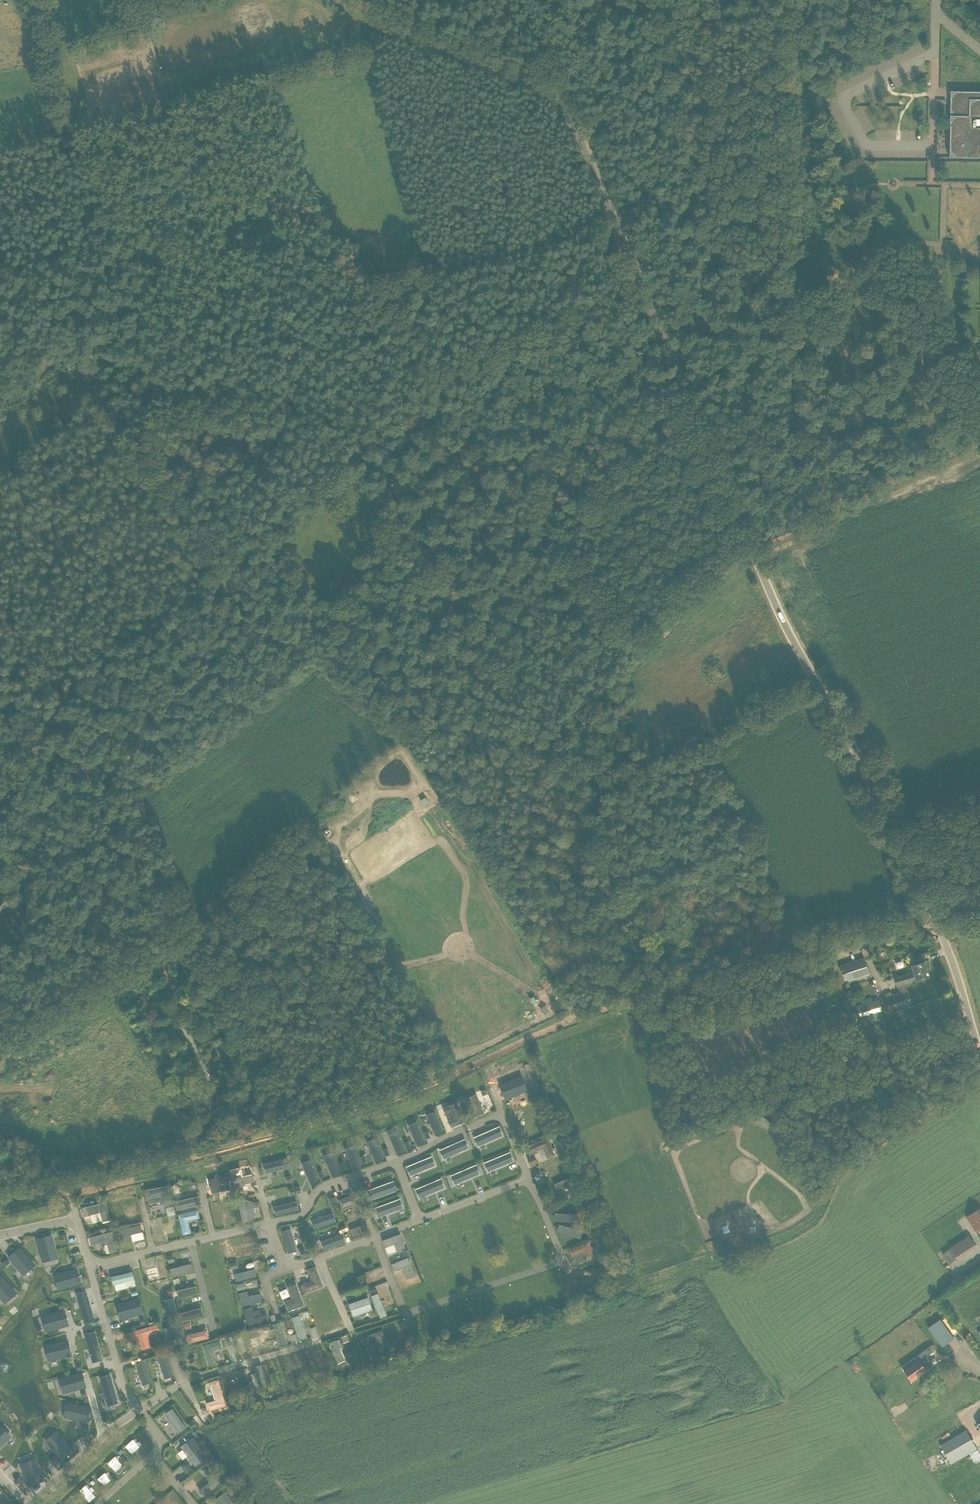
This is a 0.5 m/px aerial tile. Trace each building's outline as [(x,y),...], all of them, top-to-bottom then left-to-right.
[(961,100),(961,101),(961,105),(951,105),(951,135),(954,135),(954,146),(954,157),(949,157),(949,158),(970,158),(972,158),(979,158),(979,100),(961,100)] [(940,137),(941,156),(954,156),(953,136),(940,137)] [(43,931),(55,922),(48,912),(42,916),(44,918),(37,922),(43,931)] [(845,983),(870,975),(864,958),(839,966),(845,983)] [(905,984),(929,977),(925,962),(911,966),(913,973),(894,978),(896,986),(898,986),(900,993),(884,998),(888,1013),(913,1006),(908,991),(907,991),(905,984)] [(879,999),(873,1001),(872,997),(861,1000),(862,1004),(856,1006),(860,1018),(883,1013),(879,999)] [(523,1074),(500,1083),(505,1097),(528,1089),(523,1074)] [(465,1098),(473,1116),(484,1112),(476,1093),(465,1098)] [(533,1102),(510,1110),(516,1125),(539,1116),(533,1102)] [(451,1128),(465,1122),(457,1103),(443,1108),(446,1115),(452,1112),(455,1119),(448,1121),(451,1128)] [(435,1110),(426,1113),(435,1135),(444,1132),(435,1110)] [(523,1134),(542,1126),(538,1117),(519,1125),(523,1134)] [(416,1119),(408,1122),(417,1145),(425,1141),(416,1119)] [(503,1135),(499,1126),(474,1137),(478,1146),(503,1135)] [(396,1128),(388,1131),(397,1154),(405,1150),(396,1128)] [(374,1135),(366,1138),(375,1161),(384,1157),(374,1135)] [(549,1138),(526,1147),(531,1161),(554,1153),(549,1138)] [(469,1148),(465,1139),(440,1149),(444,1159),(469,1148)] [(353,1142),(345,1146),(354,1168),(363,1164),(353,1142)] [(331,1149),(323,1153),(332,1175),(341,1171),(331,1149)] [(513,1161),(509,1151),(484,1162),(488,1171),(513,1161)] [(435,1165),(431,1156),(406,1166),(410,1175),(435,1165)] [(545,1162),(553,1182),(567,1176),(559,1156),(545,1162)] [(310,1157),(301,1161),(311,1183),(319,1179),(310,1157)] [(264,1164),(267,1173),(290,1167),(288,1158),(264,1164)] [(480,1173),(476,1164),(451,1175),(455,1184),(480,1173)] [(235,1185),(256,1182),(254,1165),(232,1168),(235,1185)] [(213,1193),(233,1189),(230,1175),(210,1179),(213,1193)] [(444,1187),(440,1178),(416,1188),(420,1198),(444,1187)] [(397,1190),(394,1180),(368,1190),(372,1199),(397,1190)] [(161,1205),(172,1203),(168,1185),(147,1189),(148,1199),(149,1199),(150,1204),(160,1202),(161,1205)] [(569,1190),(547,1199),(552,1213),(575,1205),(569,1190)] [(356,1214),(365,1211),(358,1193),(338,1200),(342,1209),(353,1205),(356,1214)] [(113,1201),(117,1218),(127,1215),(125,1208),(138,1205),(135,1195),(113,1201)] [(177,1209),(202,1204),(200,1196),(176,1201),(177,1209)] [(403,1207),(400,1198),(374,1207),(378,1217),(403,1207)] [(258,1217),(255,1199),(240,1201),(243,1219),(258,1217)] [(274,1206),(276,1214),(300,1209),(298,1200),(274,1206)] [(82,1208),(84,1216),(100,1212),(103,1223),(111,1220),(107,1202),(82,1208)] [(167,1216),(174,1214),(172,1205),(165,1206),(165,1209),(166,1209),(167,1216)] [(211,1208),(216,1228),(226,1225),(221,1206),(211,1208)] [(979,1230),(979,1208),(966,1217),(975,1233),(979,1230)] [(188,1221),(200,1218),(198,1210),(178,1215),(183,1235),(191,1233),(188,1221)] [(311,1219),(314,1228),(337,1220),(334,1211),(311,1219)] [(156,1242),(166,1240),(163,1223),(153,1225),(156,1242)] [(143,1224),(121,1229),(124,1244),(146,1239),(143,1224)] [(351,1229),(354,1236),(368,1231),(365,1224),(351,1229)] [(584,1224),(561,1233),(566,1247),(589,1239),(584,1224)] [(288,1253),(297,1251),(291,1227),(282,1230),(288,1253)] [(110,1253),(118,1251),(113,1231),(90,1237),(92,1245),(107,1242),(110,1253)] [(58,1256),(52,1232),(37,1236),(43,1260),(58,1256)] [(320,1241),(323,1250),(346,1241),(342,1232),(320,1241)] [(410,1278),(418,1276),(403,1233),(383,1239),(388,1255),(399,1251),(402,1259),(393,1262),(396,1271),(406,1267),(410,1278)] [(957,1260),(978,1247),(969,1236),(949,1249),(950,1249),(943,1254),(949,1264),(956,1259),(957,1260)] [(227,1248),(228,1257),(256,1253),(255,1244),(227,1248)] [(35,1263),(19,1245),(7,1255),(24,1273),(35,1263)] [(604,1275),(597,1252),(582,1257),(589,1280),(604,1275)] [(58,1287),(82,1281),(78,1266),(54,1272),(58,1287)] [(305,1293),(323,1286),(316,1266),(307,1270),(311,1281),(302,1285),(302,1286),(299,1287),(302,1296),(306,1294),(305,1293)] [(109,1289),(122,1286),(118,1267),(99,1272),(101,1279),(107,1280),(109,1289)] [(236,1280),(258,1278),(257,1269),(236,1271),(236,1280)] [(1,1272),(0,1273),(0,1294),(6,1301),(17,1291),(1,1272)] [(165,1288),(172,1287),(170,1279),(163,1280),(165,1288)] [(213,1303),(235,1297),(234,1292),(227,1294),(226,1289),(210,1293),(213,1303)] [(261,1294),(249,1296),(248,1291),(239,1293),(241,1306),(262,1302),(261,1294)] [(81,1305),(86,1322),(94,1319),(86,1292),(77,1294),(80,1305),(81,1305)] [(380,1318),(388,1315),(381,1292),(372,1294),(380,1318)] [(140,1296),(116,1303),(120,1318),(144,1311),(140,1296)] [(371,1296),(348,1303),(352,1317),(375,1310),(371,1296)] [(182,1321),(201,1316),(198,1305),(186,1309),(187,1314),(180,1316),(182,1321)] [(243,1309),(246,1356),(257,1355),(256,1345),(262,1345),(262,1335),(270,1335),(269,1323),(271,1323),(270,1314),(261,1314),(261,1308),(243,1309)] [(65,1309),(42,1315),(46,1330),(69,1324),(65,1309)] [(287,1310),(280,1312),(283,1318),(289,1316),(287,1310)] [(336,1312),(315,1319),(322,1339),(333,1335),(329,1322),(338,1319),(336,1312)] [(296,1328),(299,1339),(307,1336),(300,1314),(291,1317),(295,1328),(296,1328)] [(940,1319),(928,1327),(942,1347),(948,1342),(942,1332),(947,1328),(940,1319)] [(276,1333),(279,1345),(287,1343),(281,1320),(272,1323),(275,1334),(276,1333)] [(149,1334),(161,1331),(159,1324),(127,1333),(129,1340),(135,1339),(139,1351),(153,1347),(149,1334)] [(168,1342),(185,1338),(181,1324),(164,1329),(168,1342)] [(393,1345),(402,1341),(396,1325),(386,1329),(393,1345)] [(208,1331),(204,1332),(203,1327),(189,1331),(192,1336),(186,1338),(189,1346),(211,1339),(208,1331)] [(364,1337),(372,1356),(391,1349),(384,1329),(364,1337)] [(89,1344),(94,1360),(102,1358),(94,1330),(85,1333),(88,1344),(89,1344)] [(213,1344),(216,1351),(227,1346),(233,1359),(240,1356),(231,1335),(213,1344)] [(339,1338),(329,1342),(338,1363),(348,1359),(339,1338)] [(69,1339),(45,1344),(48,1359),(72,1354),(69,1339)] [(933,1351),(930,1346),(901,1367),(901,1368),(902,1367),(904,1371),(911,1381),(933,1365),(926,1356),(933,1351)] [(313,1354),(316,1373),(332,1370),(329,1351),(313,1354)] [(302,1368),(307,1367),(304,1353),(298,1355),(293,1357),(296,1369),(302,1368)] [(162,1367),(165,1379),(173,1377),(167,1354),(158,1356),(161,1368),(162,1367)] [(140,1374),(143,1385),(151,1383),(145,1360),(136,1363),(139,1374),(140,1374)] [(265,1364),(246,1368),(252,1392),(270,1387),(265,1364)] [(82,1372),(63,1378),(65,1385),(63,1385),(65,1393),(86,1387),(82,1372)] [(104,1386),(109,1403),(117,1401),(110,1373),(100,1376),(103,1387),(104,1386)] [(236,1378),(231,1379),(230,1376),(223,1377),(228,1400),(240,1398),(236,1378)] [(210,1410),(226,1405),(219,1380),(210,1382),(216,1400),(208,1403),(210,1410)] [(90,1405),(66,1400),(63,1415),(87,1421),(90,1405)] [(172,1408),(165,1413),(179,1431),(185,1426),(172,1408)] [(12,1435),(1,1424),(0,1425),(0,1447),(12,1435)] [(72,1447),(56,1429),(44,1439),(61,1457),(72,1447)] [(966,1431),(940,1446),(950,1463),(976,1448),(966,1431)] [(182,1445),(196,1465),(207,1457),(192,1438),(182,1445)] [(44,1478),(35,1456),(20,1462),(30,1484),(44,1478)] [(186,1463),(181,1467),(186,1473),(191,1469),(186,1463)] [(206,1477),(211,1473),(206,1467),(201,1471),(206,1477)] [(203,1498),(219,1484),(214,1477),(197,1491),(203,1498)] [(225,1492),(217,1498),(222,1503),(234,1503),(225,1492)]
